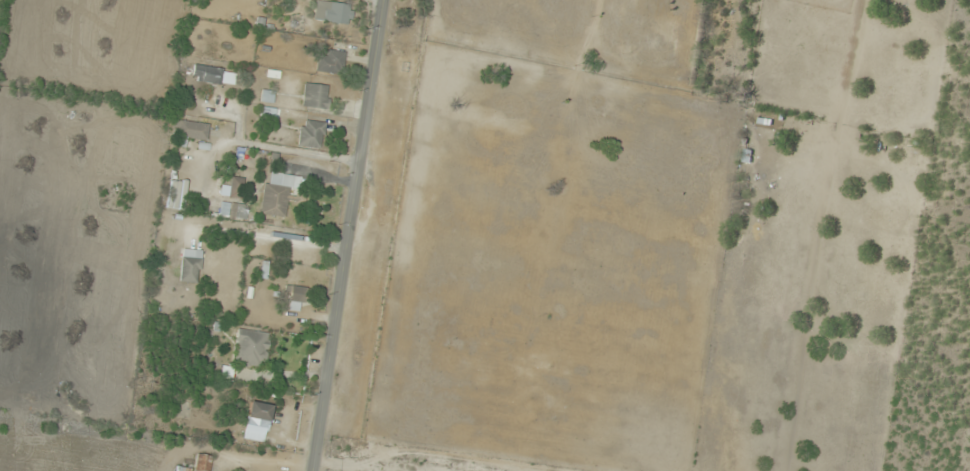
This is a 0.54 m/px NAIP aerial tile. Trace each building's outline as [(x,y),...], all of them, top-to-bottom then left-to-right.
[(315,22),(350,24),(351,3),(315,2),(315,22)] [(345,52),(318,50),(317,71),(343,73),(345,52)] [(192,81),(221,85),(223,69),(194,64),(192,81)] [(330,85),(304,84),(303,107),(330,108),(330,85)] [(322,149),(325,122),(301,120),(298,146),(322,149)] [(178,139),(208,139),(208,123),(178,123),(178,139)] [(260,214),(286,217),(288,201),(303,203),(304,194),(299,193),(301,176),(266,171),(260,214)] [(184,182),(175,182),(175,184),(171,184),(171,190),(173,190),(173,209),(184,209),(184,182)] [(247,218),(247,206),(230,206),(230,218),(247,218)] [(201,282),(201,249),(181,249),(181,282),(201,282)] [(310,300),(302,284),(283,293),(293,312),(300,308),(299,306),(310,300)] [(236,365),(267,367),(269,331),(237,330),(236,365)] [(271,406),(249,402),(243,438),(266,442),(271,406)] [(211,455),(196,454),(195,470),(210,470),(211,455)]
